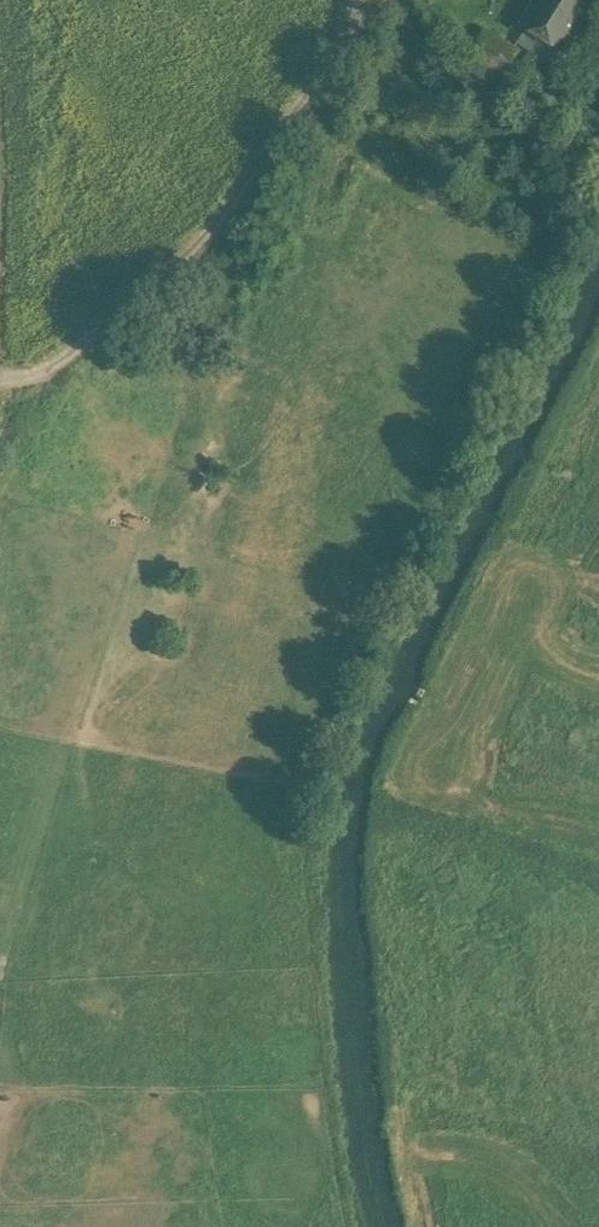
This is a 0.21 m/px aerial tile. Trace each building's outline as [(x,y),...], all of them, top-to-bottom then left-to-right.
[(519,27),(525,31),(560,53),(562,54),(596,0),(535,0),(519,27)] [(508,46),(485,31),(469,55),(471,57),(488,67),(493,70),(508,46)] [(560,53),(525,31),(517,45),(552,67),(560,53)] [(508,46),(493,70),(504,77),(519,53),(508,46)] [(488,67),(471,57),(457,80),(473,90),(488,67)]
